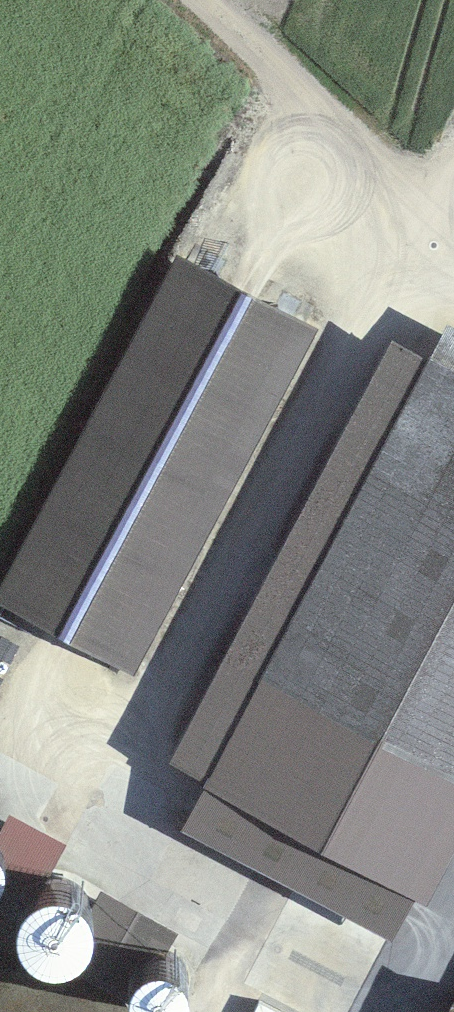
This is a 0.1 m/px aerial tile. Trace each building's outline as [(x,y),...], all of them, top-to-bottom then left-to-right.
[(168,256),(0,593),(0,615),(129,679),(306,324),(168,256)] [(453,834),(453,368),(374,328),(142,792),(409,924),(453,834)] [(73,914),(79,898),(78,881),(71,866),(58,854),(42,849),(25,850),(9,857),(0,867),(0,917),(1,918),(13,930),(30,935),(47,934),(62,927),(73,914)] [(154,971),(162,962),(166,950),(165,938),(160,926),(151,918),(139,914),(126,915),(115,920),(107,930),(103,941),(103,954),(109,965),(118,973),(130,977),(143,977),(154,971)] [(104,997),(80,975),(50,965),(18,966),(0,975),(0,1011),(111,1011),(104,997)]
